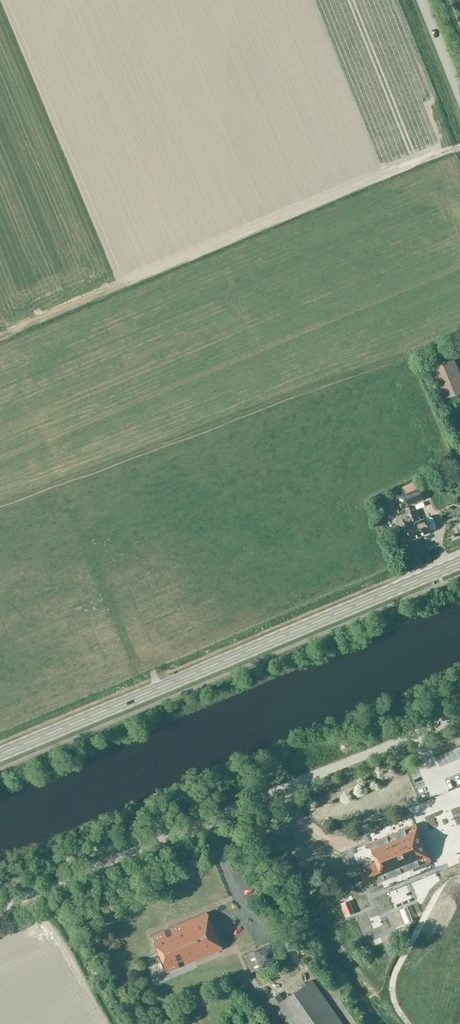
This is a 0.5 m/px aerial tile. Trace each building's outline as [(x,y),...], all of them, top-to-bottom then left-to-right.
[(445,399),(459,393),(459,369),(453,352),(430,362),(445,399)] [(459,422),(459,414),(457,409),(448,414),(454,425),(459,422)] [(436,482),(433,477),(427,480),(429,485),(436,482)] [(398,489),(410,485),(408,480),(396,485),(398,489)] [(419,487),(404,493),(410,505),(424,499),(419,487)] [(393,499),(387,501),(391,512),(398,509),(393,499)] [(410,506),(409,507),(405,508),(408,513),(403,515),(408,525),(407,526),(412,539),(422,535),(412,511),(410,506)] [(412,511),(422,535),(432,530),(431,529),(436,527),(437,525),(433,517),(431,516),(426,518),(422,519),(418,509),(412,511)] [(459,531),(459,515),(447,519),(449,524),(457,522),(459,531)] [(439,812),(450,844),(459,841),(459,805),(439,812)] [(360,870),(366,885),(377,880),(378,883),(432,860),(417,823),(369,843),(377,862),(360,870)] [(427,896),(432,894),(426,879),(398,891),(404,905),(409,903),(427,896)] [(352,907),(349,896),(333,899),(335,911),(352,907)] [(151,935),(166,972),(185,964),(183,960),(189,957),(191,962),(222,949),(206,912),(151,935)] [(382,935),(383,927),(374,927),(373,935),(382,935)] [(279,960),(283,958),(276,940),(271,942),(271,941),(253,949),(253,950),(244,954),(251,971),(260,967),(260,968),(279,960)] [(287,1023),(344,1023),(312,979),(284,999),(279,992),(269,999),(287,1023)]
